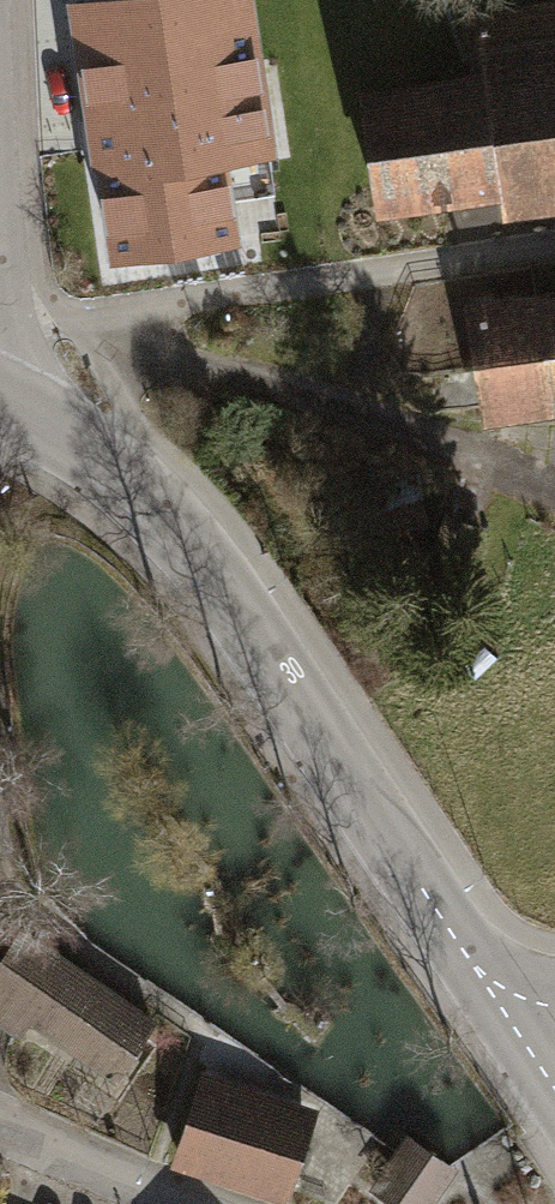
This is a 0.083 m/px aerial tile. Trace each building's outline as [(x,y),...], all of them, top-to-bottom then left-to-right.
[(120,279),(258,256),(243,170),(293,162),(265,0),(220,0),(43,30),(70,186),(103,180),(120,279)] [(373,115),(390,224),(500,207),(505,233),(554,226),(554,16),(471,29),(481,98),(373,115)] [(478,321),(495,439),(554,430),(554,310),(478,321)] [(0,992),(0,1026),(124,1109),(170,1040),(31,946),(0,992)] [(206,1084),(175,1176),(260,1203),(294,1203),(321,1122),(206,1084)] [(411,1139),(400,1154),(376,1188),(398,1203),(425,1203),(452,1166),(411,1139)]
